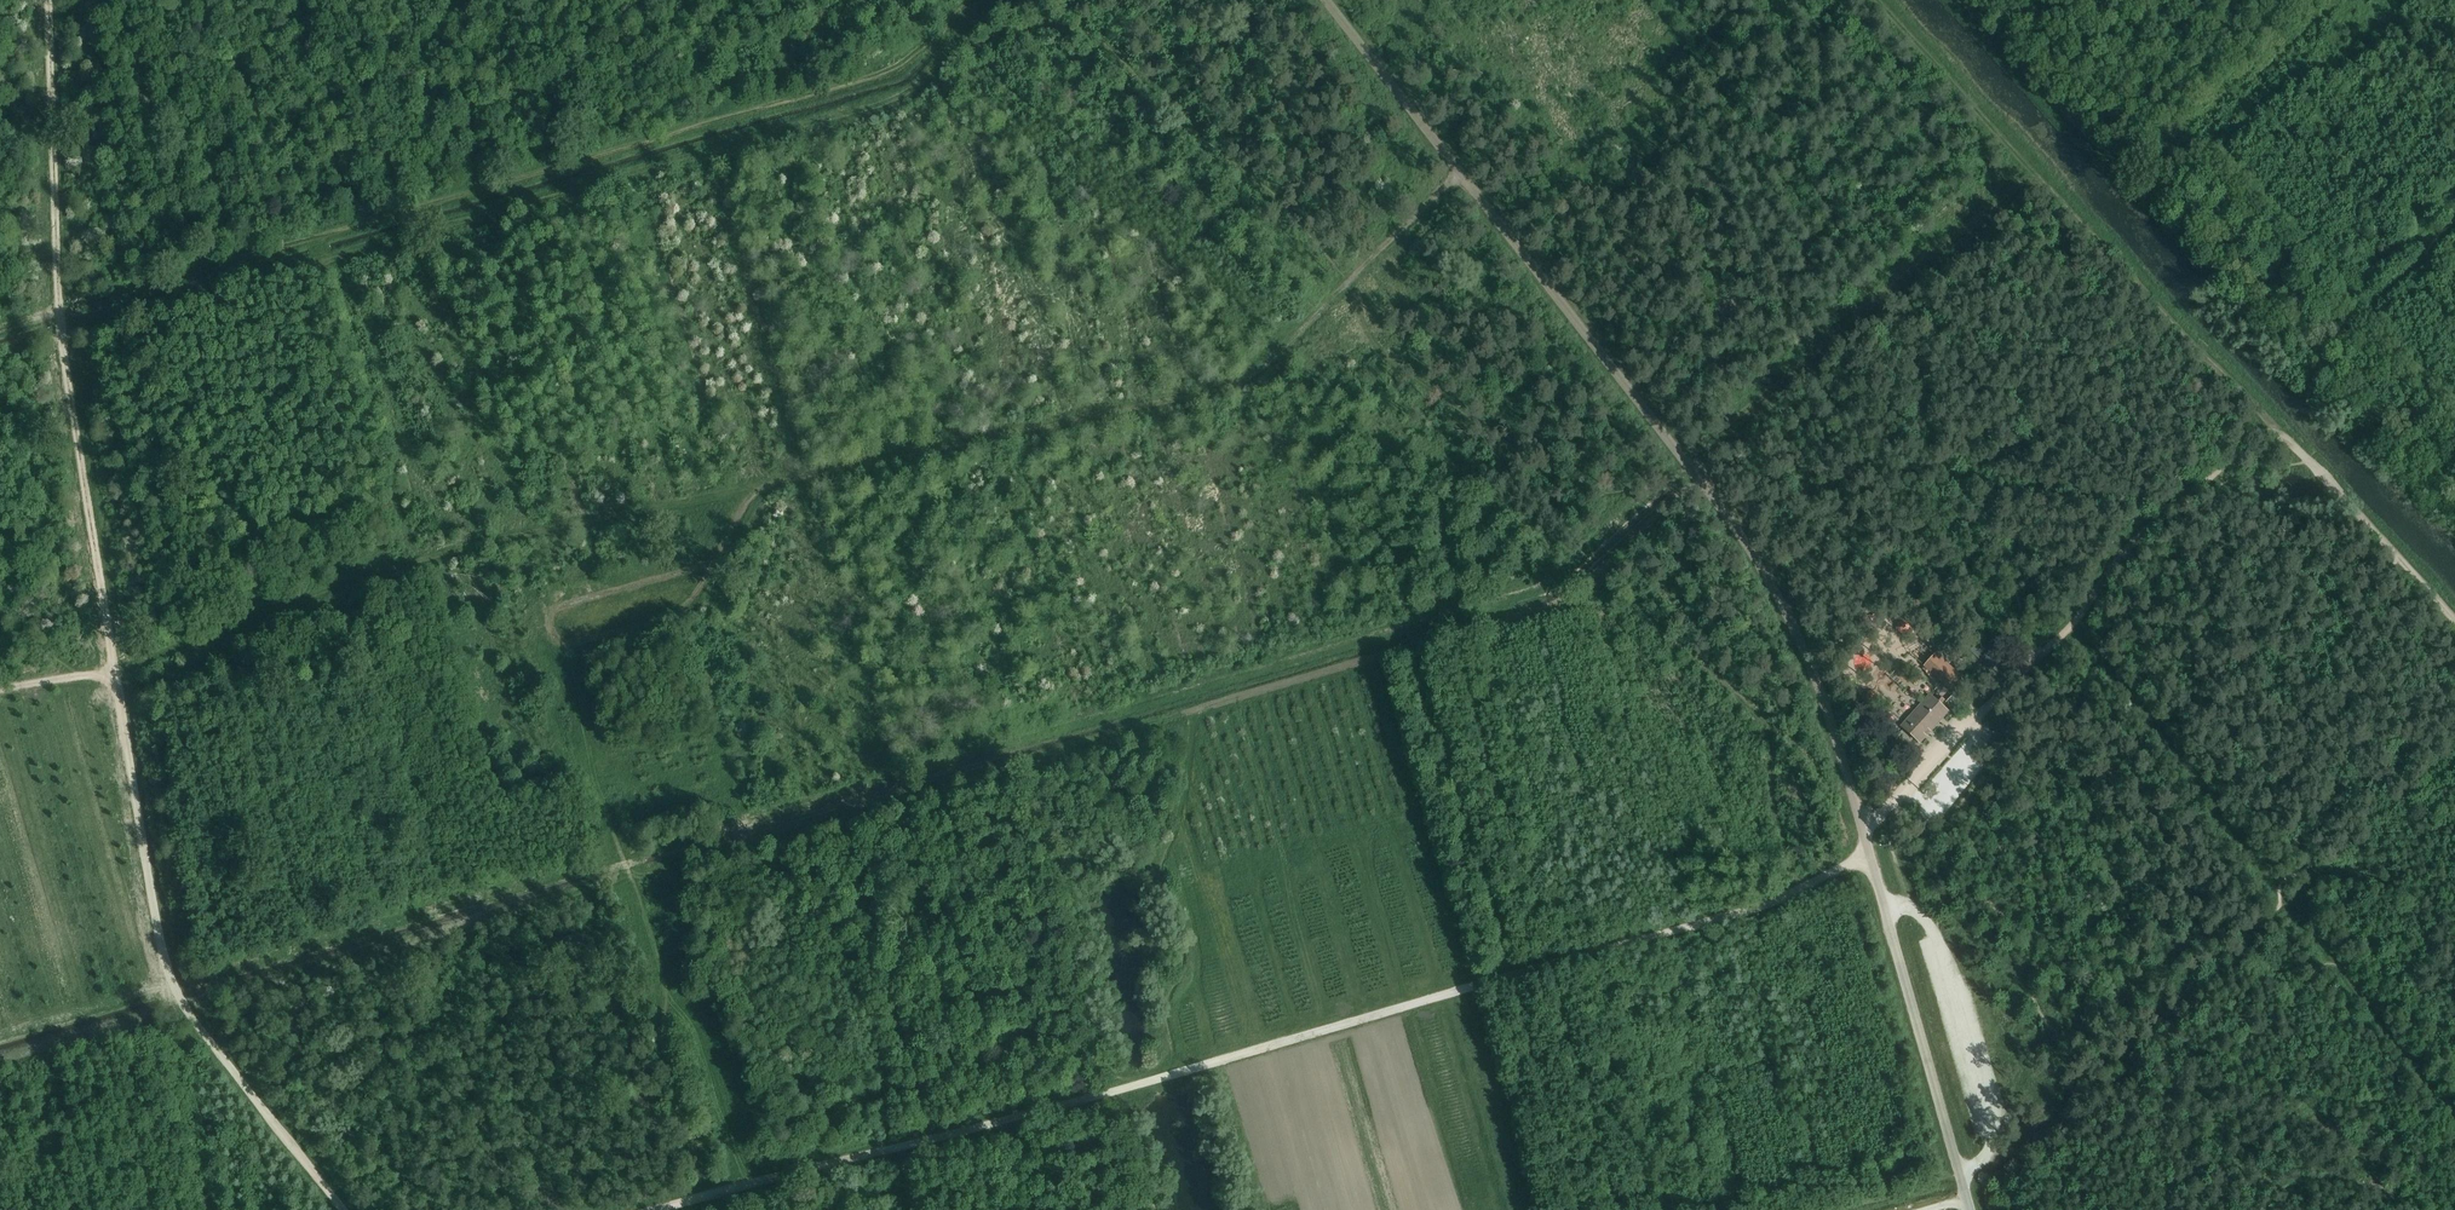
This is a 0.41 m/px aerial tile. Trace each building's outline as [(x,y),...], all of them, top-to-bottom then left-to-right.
[(1879,641),(1893,623),(1882,615),(1868,633),(1879,641)] [(1950,689),(1961,676),(1935,653),(1932,657),(1927,652),(1921,660),(1926,664),(1924,666),(1950,689)] [(1871,685),(1873,669),(1868,666),(1861,668),(1858,677),(1858,684),(1865,689),(1871,685)] [(1919,743),(1948,711),(1930,695),(1901,727),(1919,743)] [(1880,719),(1882,714),(1882,711),(1881,708),(1879,706),(1877,705),(1874,704),(1871,705),(1867,706),(1865,709),(1864,712),(1864,714),(1865,717),(1868,720),(1871,722),(1874,722),(1875,722),(1878,721),(1880,719)] [(2000,725),(2007,718),(1999,709),(1992,716),(2000,725)] [(1990,756),(2000,745),(1993,739),(1983,750),(1990,756)] [(1947,935),(1938,939),(1942,951),(1952,947),(1947,935)] [(1988,1031),(2003,1028),(2002,1020),(1987,1024),(1988,1031)]
